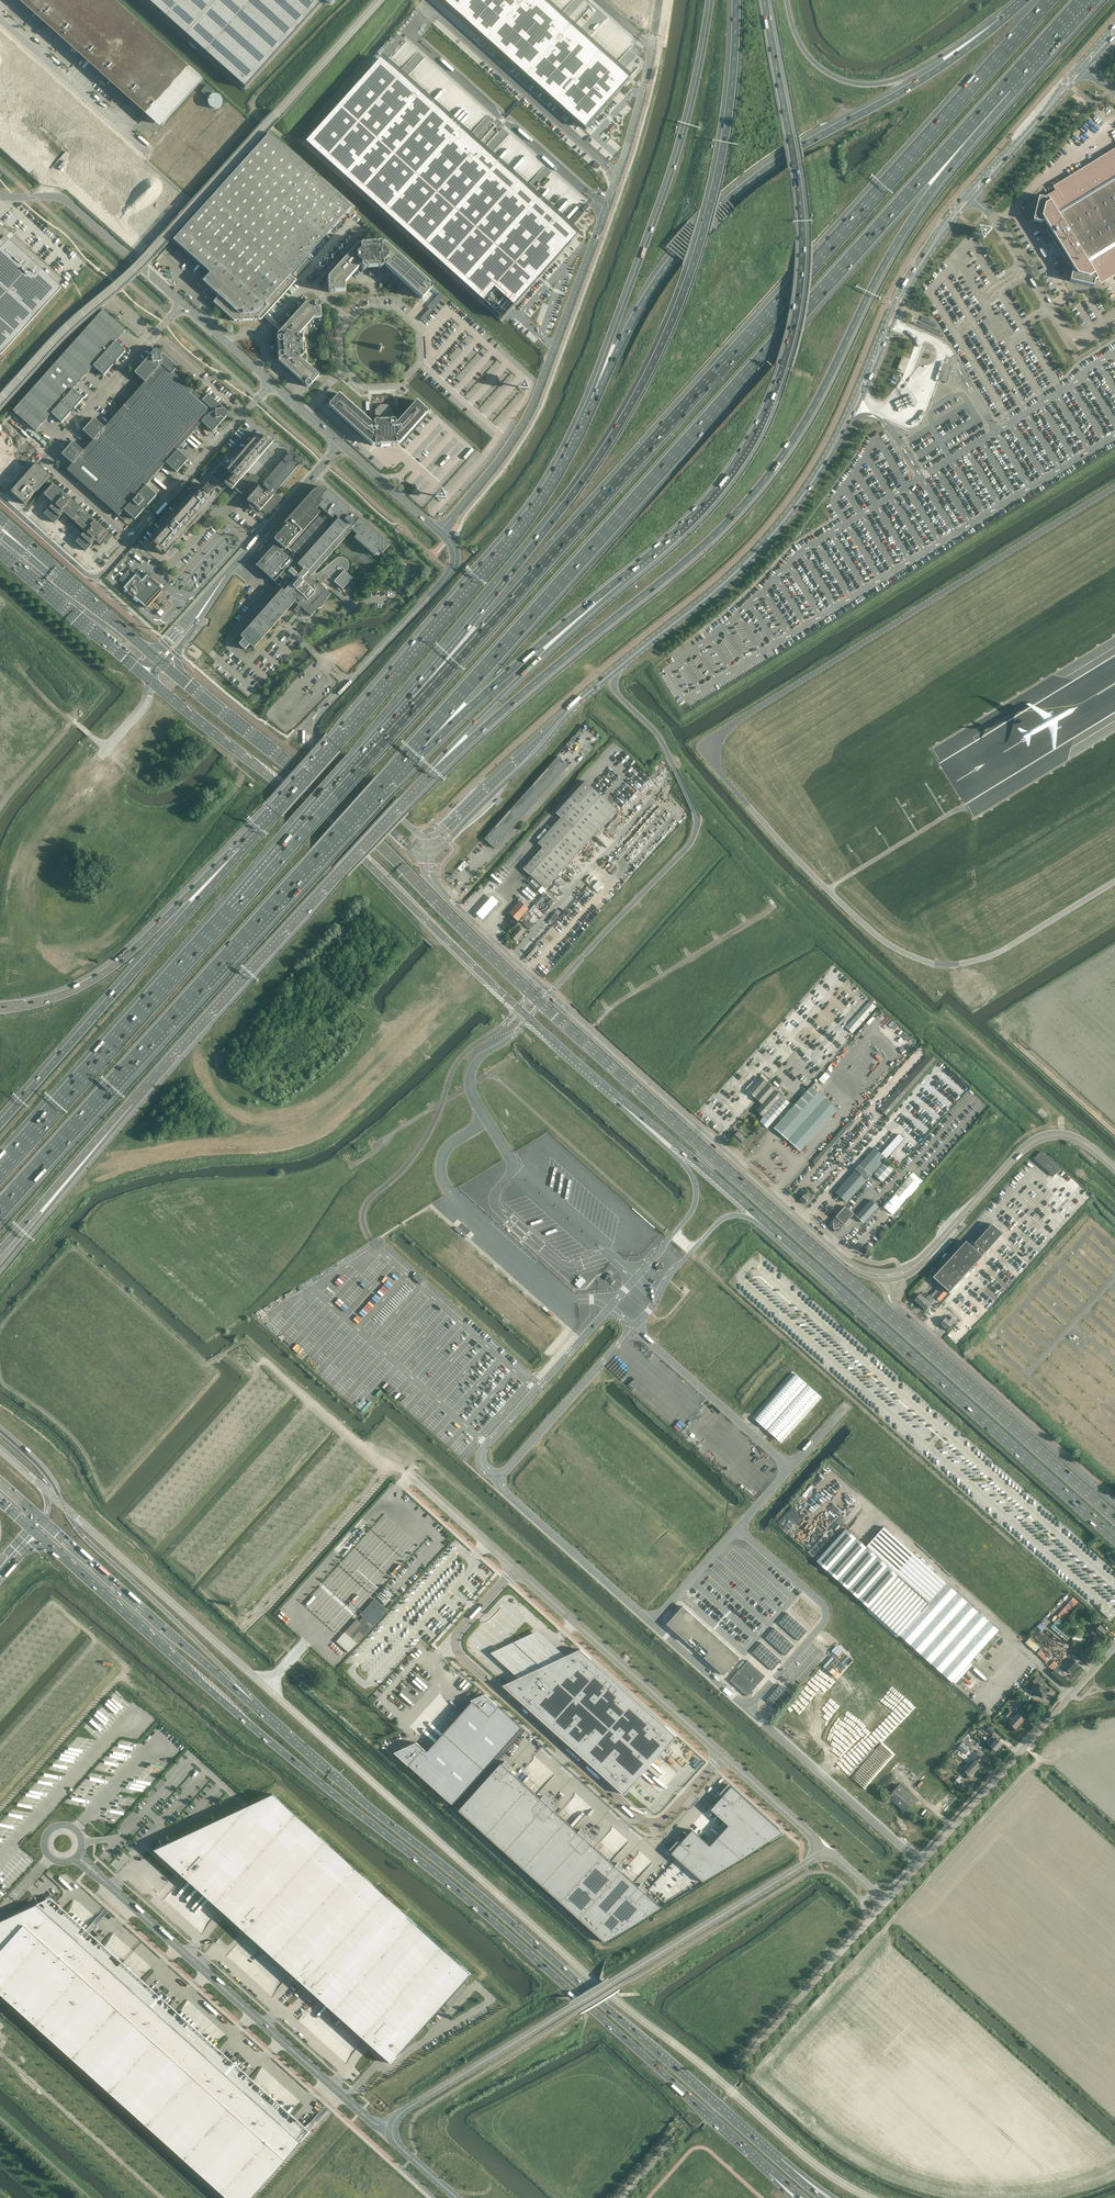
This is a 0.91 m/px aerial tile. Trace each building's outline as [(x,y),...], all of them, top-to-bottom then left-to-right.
[(163,123),(203,80),(114,0),(26,0),(163,123)] [(186,36),(218,0),(146,0),(186,36)] [(314,0),(218,0),(186,36),(244,88),(319,5),(314,0)] [(586,128),(626,84),(630,80),(629,80),(630,79),(629,78),(630,78),(625,74),(620,70),(582,36),(577,31),(572,27),(570,26),(571,25),(566,21),(564,19),(542,0),(443,0),(586,128)] [(620,11),(630,0),(608,0),(620,11)] [(5,121),(14,110),(14,111),(15,110),(18,113),(20,111),(22,108),(25,111),(69,149),(67,151),(70,154),(69,154),(70,155),(58,168),(147,248),(188,202),(0,33),(0,116),(5,121)] [(556,217),(380,59),(305,142),(501,319),(576,235),(575,234),(576,234),(572,230),(571,230),(556,217)] [(207,85),(202,91),(208,97),(213,91),(207,85)] [(173,240),(210,273),(202,282),(219,296),(213,302),(234,321),(261,320),(264,316),(266,318),(268,316),(266,314),(295,281),(290,276),(351,208),(269,134),(173,240)] [(1047,196),(1045,199),(1039,197),(1034,221),(1041,222),(1045,221),(1048,225),(1046,229),(1067,265),(1072,265),(1075,270),(1072,273),(1070,280),(1094,286),(1096,280),(1099,280),(1102,283),(1114,275),(1114,154),(1047,196)] [(1076,172),(1083,168),(1080,162),(1073,166),(1076,172)] [(0,241),(0,355),(62,287),(5,236),(0,241)] [(357,245),(328,278),(328,286),(329,287),(328,288),(328,291),(330,293),(332,292),(334,291),(334,292),(344,291),(345,291),(344,283),(360,266),(361,266),(361,268),(363,269),(365,269),(366,268),(367,269),(369,269),(370,276),(375,275),(375,268),(377,268),(378,268),(379,269),(381,268),(383,267),(383,265),(384,265),(422,299),(429,291),(429,290),(430,290),(432,288),(432,286),(430,284),(428,284),(428,283),(384,243),(382,243),(381,244),(380,243),(377,243),(376,244),(366,244),(365,245),(364,244),(362,244),(360,245),(357,245)] [(432,310),(444,296),(440,292),(427,306),(432,310)] [(278,345),(274,346),(274,350),(278,349),(278,352),(279,353),(278,354),(278,357),(279,358),(278,359),(279,361),(304,383),(305,383),(305,385),(307,387),(309,387),(311,385),(311,383),(312,383),(318,376),(318,375),(300,358),(300,357),(302,357),(303,355),(303,353),(302,352),(303,351),(302,341),(301,340),(302,339),(302,337),(300,335),(299,335),(299,334),(313,318),(320,318),(321,317),(320,308),(319,307),(321,306),(320,303),(319,302),(316,302),(315,303),(314,302),(305,303),(282,328),(280,326),(278,329),(280,331),(277,334),(277,336),(278,337),(277,338),(277,341),(278,342),(277,343),(278,345)] [(423,320),(431,310),(428,308),(421,318),(423,320)] [(36,432),(36,431),(51,414),(62,423),(83,399),(73,390),(93,367),(104,376),(126,352),(115,342),(125,331),(103,310),(13,411),(36,432)] [(72,464),(69,468),(67,470),(118,516),(123,510),(134,520),(156,496),(145,486),(165,463),(176,473),(188,460),(177,451),(201,423),(212,432),(229,414),(207,395),(203,400),(172,373),(177,368),(156,349),(134,373),(145,383),(104,428),(94,418),(82,431),(93,441),(83,452),(72,442),(61,455),(72,464)] [(902,371),(907,359),(902,358),(897,369),(902,371)] [(941,381),(947,383),(952,368),(947,366),(947,365),(947,364),(946,364),(945,364),(944,364),(944,365),(938,380),(938,381),(939,382),(940,382),(941,382),(941,381)] [(330,402),(329,404),(329,406),(331,408),(332,408),(332,409),(372,445),(374,445),(375,444),(376,445),(379,445),(380,444),(381,445),(390,444),(391,444),(391,443),(392,444),(395,444),(396,443),(397,444),(399,444),(424,416),(424,414),(426,414),(427,412),(427,410),(425,408),(424,408),(424,407),(417,401),(416,401),(406,412),(404,413),(396,423),(395,422),(395,421),(393,419),(391,419),(393,417),(393,410),(387,404),(380,405),(375,410),(375,418),(373,416),(370,416),(370,422),(363,415),(362,414),(339,394),(338,394),(332,401),(332,402),(330,402)] [(324,409),(320,413),(324,417),(329,413),(324,409)] [(36,450),(7,423),(0,430),(0,483),(4,486),(36,450)] [(221,463),(210,475),(222,485),(225,482),(227,480),(230,483),(234,487),(235,485),(238,487),(241,490),(244,493),(243,494),(248,499),(250,496),(251,497),(246,504),(259,514),(262,511),(263,512),(264,513),(265,513),(266,513),(268,513),(269,513),(270,512),(271,511),(282,499),(274,493),(298,465),(299,464),(296,461),(297,459),(298,458),(294,455),(292,457),(288,455),(287,456),(287,455),(263,483),(265,484),(263,487),(260,484),(260,480),(259,477),(255,475),(252,474),(251,474),(248,477),(245,474),(272,443),(265,436),(259,443),(254,438),(229,466),(228,465),(226,468),(221,463)] [(24,504),(50,476),(36,463),(10,492),(24,504)] [(175,519),(153,543),(157,547),(155,549),(160,554),(162,552),(166,555),(188,530),(188,531),(189,531),(208,510),(220,497),(219,496),(230,483),(227,480),(225,482),(226,484),(221,490),(216,495),(213,491),(207,485),(206,486),(206,485),(205,484),(205,485),(196,495),(186,506),(175,519),(175,518),(174,519),(175,519)] [(73,502),(63,493),(53,484),(43,495),(53,504),(44,514),(54,523),(63,513),(73,521),(73,522),(74,521),(75,523),(82,514),(81,513),(83,511),(73,502)] [(311,493),(275,533),(277,535),(274,540),(277,543),(274,545),(268,551),(283,564),(270,578),(279,586),(282,589),(240,636),(245,641),(244,642),(242,640),(239,644),(241,646),(242,647),(245,650),(248,646),(246,643),(247,642),(254,648),(295,602),(298,605),(294,610),(296,612),(299,614),(301,617),(306,612),(311,616),(318,609),(319,608),(321,608),(322,607),(323,605),(324,604),(324,602),(324,601),(331,594),(324,588),(325,587),(324,586),(325,586),(322,584),(325,581),(328,584),(332,580),(342,589),(352,578),(344,572),(345,571),(346,572),(346,571),(348,570),(348,569),(349,567),(349,565),(348,562),(347,561),(346,559),(344,558),(342,558),(340,557),(338,558),(336,559),(332,561),(313,578),(311,576),(352,530),(357,535),(354,538),(374,556),(379,551),(382,554),(389,545),(359,519),(350,511),(350,510),(327,490),(324,488),(323,487),(321,486),(318,487),(317,487),(317,488),(315,489),(314,490),(313,491),(311,493)] [(75,542),(85,551),(95,541),(101,546),(110,536),(84,512),(82,514),(75,523),(85,532),(75,542)] [(133,577),(126,571),(119,579),(126,585),(124,588),(125,589),(125,590),(126,591),(127,591),(134,597),(134,598),(137,601),(138,601),(146,608),(157,596),(156,595),(157,593),(158,594),(162,589),(160,590),(158,588),(160,586),(147,574),(142,580),(135,574),(133,577)] [(495,848),(568,766),(558,757),(485,839),(495,848)] [(546,889),(617,810),(585,781),(556,813),(561,817),(538,843),(543,847),(523,869),(546,889)] [(598,891),(604,885),(598,880),(593,886),(598,891)] [(555,884),(551,889),(559,896),(564,892),(555,884)] [(535,903),(547,911),(555,899),(543,891),(535,903)] [(477,913),(483,919),(500,901),(493,895),(477,913)] [(518,921),(519,920),(521,921),(520,921),(526,925),(528,923),(521,917),(529,909),(529,908),(533,904),(531,903),(533,900),(526,895),(521,901),(520,901),(509,913),(518,921)] [(524,932),(523,932),(526,929),(521,925),(511,937),(516,941),(524,932)] [(869,1001),(845,1028),(852,1034),(876,1007),(869,1001)] [(887,1117),(938,1060),(929,1052),(919,1065),(879,1109),(887,1117)] [(761,1077),(748,1091),(762,1104),(756,1111),(764,1117),(782,1096),(761,1077)] [(800,1151),(837,1110),(811,1087),(800,1099),(774,1128),(800,1151)] [(764,1117),(760,1122),(767,1128),(790,1103),(782,1096),(764,1117)] [(733,1138),(740,1145),(741,1144),(746,1139),(743,1136),(743,1135),(741,1133),(740,1133),(738,1132),(733,1138)] [(886,1158),(904,1138),(899,1134),(881,1154),(875,1148),(869,1155),(863,1161),(860,1165),(859,1165),(855,1169),(856,1170),(836,1193),(847,1202),(867,1180),(886,1158)] [(1041,1152),(1034,1159),(1054,1176),(1060,1169),(1041,1152)] [(883,1182),(895,1168),(886,1160),(874,1174),(883,1182)] [(903,1185),(886,1204),(894,1211),(911,1192),(908,1189),(903,1185)] [(810,1197),(812,1194),(809,1191),(806,1194),(805,1193),(799,1199),(799,1200),(804,1204),(810,1197)] [(871,1200),(857,1216),(861,1221),(864,1223),(879,1207),(871,1200)] [(845,1206),(829,1224),(837,1231),(843,1224),(844,1225),(854,1214),(845,1206)] [(949,1293),(983,1256),(1003,1233),(992,1224),(972,1247),(966,1241),(934,1277),(941,1284),(931,1296),(929,1295),(926,1299),(920,1294),(914,1300),(925,1309),(936,1298),(940,1302),(949,1292),(949,1293)] [(581,1276),(575,1284),(580,1288),(586,1281),(581,1276)] [(1084,1277),(1063,1301),(1068,1306),(1090,1282),(1084,1277)] [(1099,1327),(1113,1340),(1114,1338),(1114,1309),(1099,1327)] [(940,1324),(944,1327),(952,1318),(950,1316),(948,1319),(946,1317),(940,1324)] [(952,1318),(944,1327),(947,1330),(953,1324),(952,1322),(954,1319),(952,1318)] [(756,1420),(767,1430),(807,1384),(795,1373),(754,1419),(756,1420)] [(820,1395),(807,1384),(767,1430),(779,1441),(820,1395)] [(984,1647),(999,1630),(884,1527),(866,1547),(846,1528),(817,1561),(952,1683),(963,1670),(966,1672),(972,1665),(970,1662),(975,1657),(979,1660),(988,1650),(984,1647)] [(1071,1635),(1059,1625),(1078,1601),(1073,1596),(1058,1615),(1059,1616),(1051,1626),(1067,1640),(1071,1635)] [(356,1619),(345,1632),(357,1643),(387,1610),(374,1599),(360,1614),(363,1616),(359,1621),(356,1619)] [(740,1657),(683,1606),(667,1624),(724,1675),(740,1657)] [(1102,1608),(1100,1610),(1109,1619),(1112,1616),(1102,1608)] [(787,1613),(778,1623),(799,1641),(808,1631),(787,1613)] [(1102,1637),(1107,1631),(1099,1625),(1096,1630),(1094,1629),(1091,1633),(1099,1640),(1102,1636),(1102,1637)] [(774,1627),(765,1638),(785,1656),(794,1646),(774,1627)] [(1040,1643),(1047,1636),(1039,1630),(1033,1637),(1040,1643)] [(505,1667),(519,1679),(566,1657),(551,1644),(537,1631),(490,1653),(505,1667)] [(1079,1641),(1078,1643),(1082,1645),(1086,1638),(1075,1633),(1073,1638),(1079,1641)] [(1026,1642),(1034,1649),(1038,1644),(1030,1637),(1026,1642)] [(1050,1639),(1043,1647),(1061,1663),(1065,1667),(1071,1673),(1079,1664),(1073,1659),(1068,1655),(1050,1639)] [(761,1642),(752,1652),(772,1670),(781,1660),(761,1642)] [(1047,1661),(1050,1657),(1041,1648),(1037,1652),(1047,1661)] [(504,1685),(503,1685),(624,1794),(639,1778),(662,1752),(677,1736),(580,1649),(581,1650),(568,1656),(551,1675),(543,1668),(526,1687),(518,1680),(505,1686),(504,1685)] [(739,1670),(730,1681),(748,1696),(757,1686),(766,1676),(748,1660),(739,1670)] [(1037,1677),(1036,1678),(1034,1675),(1031,1679),(1033,1681),(1033,1682),(1038,1687),(1034,1691),(1042,1698),(1047,1692),(1043,1688),(1038,1683),(1041,1680),(1037,1677)] [(780,1685),(766,1700),(776,1709),(790,1693),(780,1685)] [(453,1805),(522,1728),(485,1694),(481,1696),(482,1696),(474,1700),(462,1713),(432,1747),(427,1752),(417,1742),(411,1745),(412,1745),(395,1753),(453,1805)] [(1015,1729),(1024,1719),(1016,1711),(1014,1714),(1016,1715),(1009,1723),(1015,1729)] [(995,1751),(1002,1743),(996,1738),(996,1739),(993,1736),(991,1738),(994,1741),(989,1746),(995,1751)] [(965,1754),(969,1749),(962,1743),(958,1747),(965,1754)] [(980,1764),(984,1760),(975,1753),(972,1757),(975,1759),(964,1771),(971,1777),(981,1765),(980,1764)] [(501,1763),(459,1810),(605,1943),(662,1908),(646,1893),(649,1891),(642,1885),(640,1887),(635,1883),(623,1872),(625,1870),(624,1869),(619,1864),(617,1866),(611,1862),(595,1847),(592,1845),(595,1842),(581,1830),(579,1833),(574,1828),(558,1814),(555,1811),(557,1809),(544,1797),(542,1799),(537,1794),(517,1777),(510,1771),(512,1768),(506,1762),(504,1765),(501,1763)] [(673,1852),(671,1853),(704,1882),(784,1833),(732,1786),(731,1787),(728,1784),(721,1793),(723,1795),(711,1809),(729,1825),(710,1846),(693,1830),(680,1843),(677,1841),(670,1849),(673,1852)] [(904,1812),(915,1799),(899,1785),(888,1797),(904,1812)] [(399,2054),(472,1973),(272,1794),(250,1804),(162,1845),(153,1849),(184,1877),(220,1910),(228,1917),(246,1934),(291,1974),(317,1997),(365,2040),(377,2051),(390,2063),(399,2055),(399,2054)] [(576,1820),(563,1808),(559,1813),(574,1826),(576,1823),(575,1822),(576,1820)] [(25,1848),(22,1852),(32,1861),(35,1858),(25,1848)] [(666,1849),(664,1848),(663,1849),(662,1851),(674,1862),(670,1865),(649,1889),(666,1905),(703,1882),(666,1849)] [(50,1898),(37,1904),(54,1920),(69,1933),(281,2124),(299,2141),(308,2131),(54,1902),(50,1898)] [(227,2197),(248,2197),(300,2141),(36,1904),(0,1921),(0,1993),(227,2197)]
